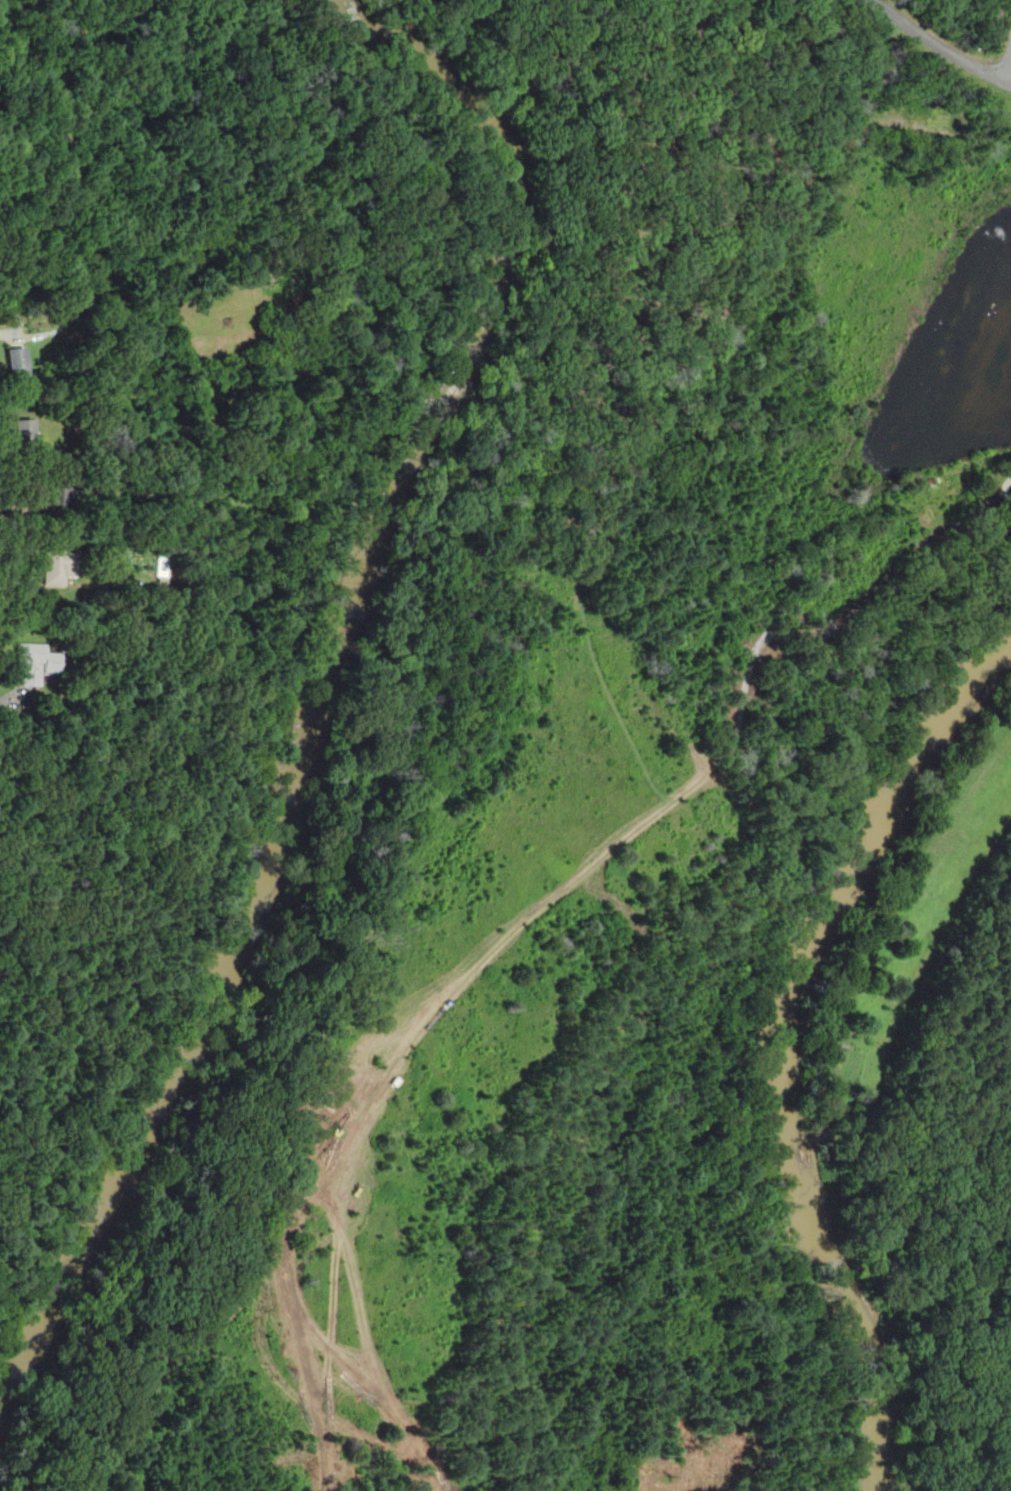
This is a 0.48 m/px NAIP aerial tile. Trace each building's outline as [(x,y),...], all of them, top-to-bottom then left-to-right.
[(14,383),(31,381),(27,346),(10,348),(14,383)] [(16,418),(19,446),(39,444),(36,416),(16,418)] [(69,506),(72,476),(50,474),(48,504),(69,506)] [(75,552),(66,552),(66,542),(44,541),(42,584),(74,586),(75,552)] [(46,643),(17,643),(17,662),(22,662),(21,685),(40,685),(41,672),(61,673),(61,653),(46,653),(46,643)]
